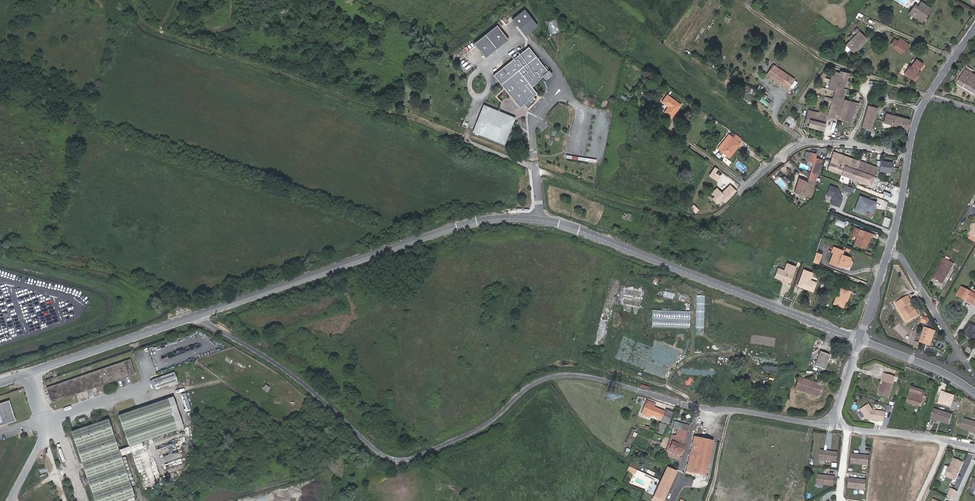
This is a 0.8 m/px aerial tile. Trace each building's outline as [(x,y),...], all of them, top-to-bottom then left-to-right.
[(753,5),(759,9),(763,4),(758,0),(756,0),(753,5)] [(923,14),(925,16),(930,8),(921,2),(918,7),(916,9),(913,7),(909,14),(919,21),(923,14)] [(537,26),(525,9),(513,19),(526,35),(537,26)] [(497,25),(474,43),(485,57),(508,39),(497,25)] [(861,45),(867,38),(859,32),(847,47),(848,48),(846,51),(850,54),(852,51),(856,53),(858,50),(860,50),(862,47),(861,45)] [(901,53),(908,44),(900,39),(893,47),(901,53)] [(529,47),(493,75),(515,102),(520,98),(524,103),(528,107),(536,99),(533,96),(537,93),(532,86),(543,76),(542,75),(547,70),(529,47)] [(918,71),(923,64),(916,59),(911,66),(910,66),(904,74),(914,81),(920,73),(918,71)] [(797,82),(775,67),(768,76),(790,91),(797,82)] [(546,80),(553,74),(549,69),(547,70),(542,75),(543,76),(546,80)] [(966,70),(957,85),(974,96),(974,76),(966,70)] [(850,122),(855,105),(856,105),(855,106),(860,108),(862,102),(859,101),(858,104),(841,99),(848,73),(840,71),(839,74),(835,90),(832,99),(832,102),(829,112),(828,115),(828,117),(835,119),(835,118),(850,122)] [(835,90),(839,74),(835,72),(830,89),(835,90)] [(668,115),(676,102),(666,95),(661,101),(668,106),(664,112),(668,115)] [(768,99),(764,96),(760,103),(769,109),(771,106),(766,103),(768,99)] [(524,103),(520,98),(515,102),(519,107),(524,103)] [(680,105),(676,102),(668,115),(671,117),(680,105)] [(511,130),(501,111),(483,104),(472,131),(504,145),(511,130)] [(876,108),(869,106),(867,115),(873,117),(876,108)] [(828,115),(829,112),(820,110),(819,113),(811,110),(807,126),(823,130),(827,115),(828,115)] [(516,117),(501,111),(511,130),(516,117)] [(907,129),(910,119),(886,113),(883,122),(907,129)] [(863,121),(862,127),(870,129),(872,123),(865,121),(863,121)] [(741,139),(734,134),(732,138),(730,136),(720,150),(729,157),(740,144),(738,143),(741,139)] [(720,150),(730,136),(728,135),(718,148),(720,150)] [(809,197),(822,160),(815,158),(816,154),(810,152),(806,164),(812,166),(807,182),(798,179),(794,192),(809,197)] [(870,185),(876,167),(833,152),(827,169),(870,185)] [(892,172),(893,162),(881,161),(880,162),(880,167),(880,171),(892,172)] [(720,180),(723,171),(714,167),(710,176),(720,180)] [(873,177),(871,187),(879,188),(881,179),(873,177)] [(829,203),(839,207),(842,199),(840,195),(839,193),(839,192),(837,189),(830,186),(826,194),(830,196),(831,199),(829,203)] [(720,197),(725,202),(733,194),(728,189),(720,197)] [(859,196),(854,211),(864,214),(866,210),(872,212),(876,202),(859,196)] [(693,207),(704,212),(708,205),(704,203),(705,202),(697,198),(693,207)] [(869,237),(871,238),(872,238),(873,234),(859,229),(854,245),(865,249),(867,243),(869,237)] [(846,265),(848,264),(850,258),(842,255),(843,251),(833,248),(831,253),(833,253),(829,263),(837,267),(838,264),(842,266),(843,266),(844,265),(845,265),(846,265)] [(812,262),(818,264),(822,254),(820,254),(816,252),(812,262)] [(953,264),(945,259),(940,267),(934,279),(942,284),(948,272),(953,264)] [(778,269),(774,277),(781,280),(782,279),(785,280),(784,281),(789,283),(795,267),(787,264),(784,271),(778,269)] [(806,289),(812,292),(815,283),(809,281),(812,273),(803,270),(797,286),(802,288),(803,287),(805,288),(806,289)] [(843,307),(845,300),(847,301),(850,291),(839,287),(833,304),(843,307)] [(974,304),(974,295),(970,292),(970,293),(961,288),(957,296),(964,300),(965,298),(974,304)] [(704,327),(705,295),(697,295),(696,327),(704,327)] [(896,303),(904,317),(912,313),(908,306),(911,303),(912,303),(908,296),(896,303)] [(912,313),(904,317),(907,322),(918,315),(911,303),(908,306),(912,313)] [(691,311),(653,310),(653,326),(690,327),(691,311)] [(974,334),(974,328),(970,325),(963,335),(971,340),(974,334)] [(924,328),(921,339),(930,342),(934,331),(924,328)] [(829,355),(820,351),(814,365),(824,369),(829,355)] [(62,397),(133,373),(128,359),(58,383),(62,397)] [(155,387),(175,380),(172,372),(152,378),(155,387)] [(822,385),(799,377),(795,389),(818,397),(822,385)] [(888,398),(892,385),(883,382),(881,387),(879,387),(877,394),(879,394),(879,395),(888,398)] [(58,383),(50,386),(51,390),(54,389),(56,396),(53,397),(54,399),(62,397),(58,383)] [(929,384),(927,391),(933,393),(935,386),(929,384)] [(921,406),(923,401),(924,396),(925,393),(922,392),(923,390),(912,387),(908,402),(921,406)] [(182,426),(171,396),(118,414),(128,445),(182,426)] [(647,400),(641,414),(644,415),(645,413),(660,419),(663,412),(660,411),(660,410),(653,407),(655,403),(647,400)] [(0,403),(0,421),(5,419),(6,422),(14,419),(7,401),(0,403)] [(885,422),(886,412),(874,410),(871,404),(863,408),(869,419),(885,422)] [(948,424),(951,415),(933,409),(930,421),(934,422),(934,420),(938,421),(939,421),(940,421),(940,422),(948,424)] [(667,424),(671,414),(666,412),(662,422),(667,424)] [(306,426),(301,416),(285,424),(286,426),(283,427),(286,434),(290,432),(291,434),(306,426)] [(106,419),(70,431),(94,500),(115,500),(133,495),(106,419)] [(963,419),(960,429),(968,431),(969,431),(970,431),(971,432),(974,433),(974,434),(974,435),(974,423),(963,419)] [(687,440),(689,425),(674,422),(671,435),(679,437),(677,443),(685,446),(687,440)] [(635,431),(631,429),(625,443),(629,444),(635,431)] [(682,454),(685,446),(677,443),(679,437),(671,435),(667,451),(669,452),(670,450),(682,454)] [(705,475),(713,441),(694,437),(685,473),(696,475),(696,473),(705,475)] [(836,460),(837,451),(821,449),(819,458),(836,460)] [(635,450),(628,466),(633,468),(640,452),(635,450)] [(867,469),(868,460),(851,459),(851,469),(867,469)] [(948,471),(944,480),(953,484),(961,467),(952,463),(949,471),(950,472),(948,471)] [(655,500),(662,500),(676,472),(667,468),(653,497),(652,500),(655,500)] [(832,484),(834,475),(817,473),(816,482),(832,484)] [(866,494),(866,484),(850,483),(849,493),(866,494)] [(955,500),(958,492),(952,489),(948,497),(955,500)]
